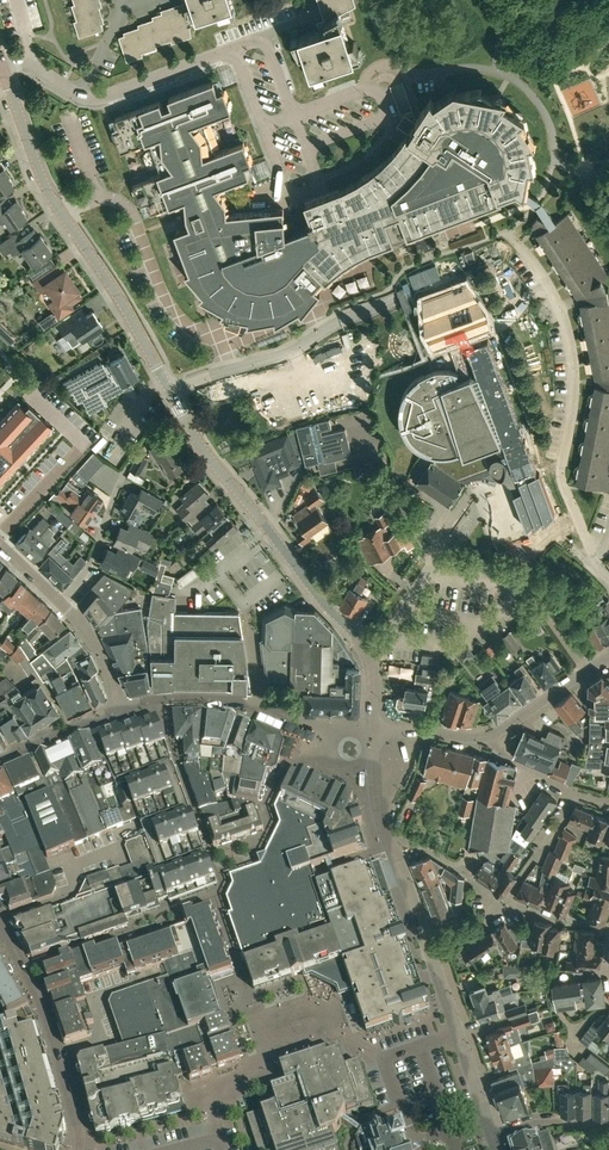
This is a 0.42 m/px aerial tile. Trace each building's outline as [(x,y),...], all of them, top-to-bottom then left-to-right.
[(100,12),(99,7),(102,6),(100,0),(84,0),(74,3),(71,4),(71,5),(76,20),(100,12)] [(183,2),(160,9),(161,12),(170,40),(171,42),(191,36),(189,26),(188,18),(197,14),(216,8),(218,13),(235,11),(231,0),(182,0),(183,2)] [(312,76),(314,81),(328,73),(334,71),(332,65),(361,55),(353,40),(348,42),(339,14),(355,5),(353,0),(317,0),(323,19),(315,22),(320,30),(291,39),(298,52),(299,54),(304,52),(312,76)] [(100,12),(76,20),(73,21),(79,37),(103,29),(101,23),(104,22),(100,12)] [(148,20),(156,44),(170,40),(161,12),(152,16),(152,18),(148,20)] [(141,52),(146,51),(157,47),(156,44),(148,20),(137,24),(138,26),(133,28),(141,52)] [(141,52),(133,28),(123,31),(124,34),(118,36),(126,61),(142,55),(141,52)] [(229,68),(217,73),(219,78),(222,86),(234,81),(229,68)] [(243,141),(210,154),(198,122),(231,109),(223,89),(217,91),(213,80),(168,97),(171,105),(162,109),(159,101),(115,118),(119,129),(113,131),(120,151),(123,150),(151,140),(163,171),(135,182),(133,183),(140,203),(146,201),(151,212),(184,199),(186,217),(190,226),(174,232),(177,239),(189,271),(185,273),(202,293),(199,296),(222,310),(220,314),(247,319),(247,324),(273,319),(274,324),(298,310),(300,314),(319,292),(314,287),(323,277),(325,279),(331,273),(343,263),(356,255),(370,249),(470,211),(501,199),(499,193),(516,187),(518,188),(520,186),(530,164),(535,165),(532,152),(535,139),(527,128),(525,115),(514,108),(506,96),(493,94),(482,86),(468,89),(456,86),(435,98),(431,96),(419,112),(415,118),(417,119),(409,132),(407,131),(402,138),(391,152),(382,161),(370,171),(357,179),(343,186),(305,201),(312,219),(309,220),(311,224),(294,231),(293,225),(285,226),(283,208),(226,214),(225,202),(215,188),(249,175),(245,164),(250,162),(243,141)] [(12,185),(11,184),(11,181),(3,168),(0,170),(0,194),(12,185)] [(5,198),(0,201),(0,221),(3,218),(10,227),(25,217),(23,215),(24,212),(16,200),(9,204),(5,198)] [(599,376),(600,381),(599,387),(596,386),(578,483),(608,489),(608,298),(607,289),(602,281),(608,276),(568,215),(555,223),(550,214),(544,222),(538,218),(533,225),(537,228),(540,232),(538,234),(578,296),(580,294),(583,299),(584,304),(582,304),(596,377),(599,376)] [(0,242),(0,250),(3,255),(9,251),(12,255),(21,249),(30,264),(50,250),(40,235),(35,239),(29,231),(19,238),(15,232),(0,242)] [(473,251),(465,253),(468,263),(476,260),(473,251)] [(70,303),(79,297),(74,290),(76,289),(63,270),(61,271),(57,264),(54,267),(49,259),(29,272),(34,280),(33,281),(40,290),(45,287),(53,299),(47,304),(58,320),(74,308),(70,303)] [(433,370),(431,370),(427,371),(419,350),(396,289),(396,290),(343,309),(344,310),(396,291),(427,372),(424,373),(422,374),(420,375),(418,377),(416,378),(414,380),(412,382),(410,384),(408,386),(407,388),(395,380),(407,388),(405,390),(404,393),(403,395),(402,397),(401,400),(401,403),(400,405),(400,408),(400,411),(400,414),(400,417),(400,419),(401,422),(402,425),(402,427),(394,431),(403,428),(403,430),(405,432),(406,434),(407,436),(409,439),(414,444),(416,446),(419,448),(421,449),(424,451),(427,452),(429,453),(432,454),(435,454),(433,461),(432,460),(416,482),(427,490),(449,505),(465,483),(464,482),(463,482),(493,471),(494,472),(495,473),(496,474),(497,475),(499,476),(500,476),(502,477),(502,476),(503,476),(504,476),(505,475),(505,474),(506,473),(506,471),(507,469),(507,467),(507,465),(510,464),(515,477),(537,470),(488,340),(467,348),(478,376),(471,378),(470,376),(459,380),(455,370),(451,369),(449,369),(446,368),(443,368),(441,368),(438,369),(436,369),(433,370)] [(71,316),(57,325),(71,346),(101,326),(91,311),(75,322),(71,316)] [(52,315),(51,313),(38,322),(44,331),(58,321),(54,314),(52,315)] [(106,404),(104,399),(129,386),(127,381),(136,375),(132,369),(131,369),(123,354),(104,365),(102,362),(62,383),(68,394),(72,392),(77,402),(81,400),(89,414),(106,404)] [(52,426),(28,404),(24,408),(18,402),(0,421),(0,482),(52,426)] [(306,466),(318,463),(325,461),(325,462),(349,456),(347,448),(350,447),(346,429),(318,436),(317,432),(332,428),(329,419),(296,427),(306,466)] [(288,436),(250,451),(265,490),(280,484),(274,469),(286,465),(288,470),(299,465),(288,436)] [(164,437),(149,446),(154,455),(157,454),(165,467),(163,468),(168,477),(180,469),(175,461),(178,459),(164,437)] [(103,461),(92,452),(75,470),(86,480),(103,461)] [(138,475),(148,457),(139,452),(129,470),(138,475)] [(81,486),(86,480),(75,470),(72,474),(70,476),(71,476),(81,486)] [(207,501),(203,496),(207,492),(196,480),(181,493),(179,495),(184,501),(176,509),(182,517),(177,522),(180,526),(186,519),(207,501)] [(67,481),(61,489),(94,512),(102,500),(86,489),(81,497),(78,495),(79,494),(72,489),(74,486),(67,481)] [(374,491),(381,505),(390,500),(383,487),(374,491)] [(85,524),(94,512),(61,489),(60,488),(55,495),(63,502),(65,499),(72,504),(73,503),(75,504),(70,513),(85,524)] [(119,511),(133,519),(137,510),(140,512),(144,510),(145,508),(154,513),(161,499),(141,488),(137,495),(130,491),(119,511)] [(323,501),(316,491),(305,499),(309,504),(294,515),(304,531),(296,536),(303,545),(313,538),(311,536),(328,523),(316,506),(323,501)] [(434,509),(419,500),(413,509),(427,519),(434,509)] [(207,501),(186,519),(191,524),(189,525),(195,531),(204,523),(209,529),(226,514),(216,502),(212,506),(207,501)] [(60,510),(53,504),(49,510),(56,516),(60,510)] [(407,531),(395,536),(394,534),(390,536),(384,525),(389,523),(384,513),(376,517),(380,527),(364,535),(365,537),(358,540),(368,557),(371,563),(391,551),(391,552),(401,547),(405,545),(407,549),(413,545),(407,531)] [(226,514),(209,529),(213,533),(204,541),(210,548),(219,540),(219,541),(236,526),(226,514)] [(14,543),(24,552),(45,528),(47,526),(49,523),(42,517),(31,529),(29,527),(14,543)] [(68,526),(73,520),(69,517),(64,523),(68,526)] [(68,527),(72,530),(77,524),(73,520),(68,526),(68,527)] [(149,531),(136,526),(134,532),(118,525),(112,541),(130,549),(133,543),(145,548),(151,532),(149,531)] [(45,528),(24,552),(33,561),(53,537),(50,534),(53,531),(47,526),(45,528)] [(90,536),(83,530),(79,535),(85,541),(90,536)] [(38,565),(49,576),(59,565),(52,559),(66,543),(61,537),(46,553),(47,555),(38,565)] [(118,545),(114,552),(106,548),(99,562),(123,574),(126,567),(131,570),(138,556),(118,545)] [(59,565),(49,576),(61,587),(70,576),(72,577),(85,562),(84,561),(85,560),(79,555),(72,563),(66,557),(59,565)] [(157,572),(163,573),(165,564),(160,563),(157,572)] [(2,593),(16,577),(4,567),(0,571),(0,591),(2,593)] [(157,572),(152,592),(168,595),(173,576),(163,573),(157,572)] [(95,627),(104,622),(114,612),(134,590),(103,573),(76,603),(86,612),(95,627)] [(0,599),(0,605),(8,612),(16,604),(17,604),(14,601),(18,597),(18,595),(17,595),(19,593),(19,594),(26,586),(19,581),(9,591),(8,590),(0,599)] [(349,589),(340,607),(358,617),(367,599),(360,595),(364,586),(357,583),(352,591),(349,589)] [(17,604),(16,604),(22,609),(28,603),(31,606),(38,598),(26,586),(19,594),(19,593),(17,595),(18,595),(18,597),(14,601),(17,604)] [(173,596),(168,595),(152,592),(146,623),(150,687),(172,685),(172,683),(172,623),(173,596)] [(601,594),(591,600),(595,608),(605,602),(601,594)] [(246,669),(241,633),(238,612),(207,612),(174,611),(174,596),(173,596),(172,623),(172,683),(217,684),(218,688),(250,693),(250,690),(246,669)] [(22,609),(29,615),(15,630),(22,635),(47,606),(38,598),(31,606),(28,603),(22,609)] [(262,616),(261,635),(266,679),(272,680),(286,680),(290,680),(290,689),(305,689),(304,708),(307,710),(307,711),(315,711),(318,708),(318,714),(322,714),(325,714),(329,714),(335,714),(339,714),(345,715),(345,708),(349,712),(356,712),(359,709),(360,666),(358,666),(333,628),(333,627),(315,609),(314,609),(295,608),(285,604),(285,603),(262,615),(262,616)] [(114,612),(104,622),(97,629),(100,636),(117,671),(125,689),(130,691),(148,688),(145,667),(147,667),(145,653),(146,652),(146,643),(140,607),(114,612)] [(38,629),(41,625),(50,634),(62,622),(49,608),(38,621),(34,625),(25,636),(30,643),(31,643),(41,631),(38,629)] [(595,623),(606,644),(608,642),(608,618),(603,608),(592,614),(597,622),(595,623)] [(585,633),(583,635),(593,652),(604,645),(592,628),(593,628),(593,627),(592,627),(588,621),(588,620),(584,614),(573,622),(577,628),(580,626),(585,633)] [(40,651),(50,663),(54,667),(66,657),(81,645),(82,645),(69,630),(40,651)] [(520,647),(509,631),(501,637),(512,653),(520,647)] [(25,636),(18,644),(29,659),(37,654),(34,650),(35,649),(31,643),(30,643),(25,636)] [(8,652),(14,646),(5,638),(0,643),(0,644),(8,652)] [(491,657),(502,649),(498,644),(502,642),(499,638),(485,649),(491,657)] [(31,664),(28,660),(17,645),(9,654),(16,661),(18,660),(27,673),(34,668),(31,664)] [(81,645),(66,657),(69,663),(75,660),(81,675),(80,676),(93,704),(102,700),(105,695),(93,670),(96,669),(89,654),(81,645)] [(463,664),(475,655),(474,654),(468,646),(454,652),(463,664)] [(28,660),(31,664),(34,668),(42,680),(46,678),(66,714),(67,714),(68,716),(79,710),(60,674),(54,667),(50,663),(40,651),(37,654),(29,659),(28,660)] [(432,655),(422,654),(420,662),(431,664),(432,655)] [(544,660),(538,664),(532,656),(527,659),(533,668),(532,668),(544,686),(556,677),(554,673),(560,669),(551,655),(544,660)] [(90,702),(77,679),(69,663),(66,657),(54,667),(60,674),(79,710),(90,705),(88,703),(90,702)] [(520,666),(514,670),(518,676),(510,683),(524,701),(525,700),(527,700),(530,698),(530,696),(536,692),(530,683),(531,682),(520,666)] [(423,667),(422,675),(416,674),(415,683),(418,683),(418,688),(406,687),(405,694),(400,693),(395,696),(394,705),(397,709),(410,711),(409,713),(423,715),(424,704),(426,705),(428,690),(433,691),(435,677),(437,670),(423,667)] [(585,767),(585,769),(587,772),(592,772),(595,769),(595,767),(608,767),(608,674),(607,675),(605,676),(604,677),(602,675),(589,685),(589,693),(595,693),(595,703),(589,703),(590,738),(590,741),(588,754),(586,762),(584,767),(585,767)] [(41,721),(23,693),(21,694),(20,693),(21,692),(18,687),(5,676),(0,679),(0,693),(2,691),(6,696),(0,700),(0,701),(6,702),(13,712),(14,711),(26,730),(26,731),(41,721)] [(490,713),(492,712),(498,720),(509,712),(508,710),(513,706),(515,707),(517,707),(518,706),(519,704),(520,701),(521,700),(510,685),(504,689),(501,685),(500,686),(497,682),(498,682),(496,679),(495,680),(492,676),(480,685),(490,699),(485,703),(486,704),(484,707),(484,709),(485,711),(487,713),(488,713),(490,713)] [(23,693),(41,721),(56,710),(34,678),(30,680),(34,686),(23,693)] [(480,700),(450,690),(440,720),(461,726),(462,723),(471,726),(480,700)] [(571,694),(555,706),(577,734),(582,730),(575,720),(585,712),(571,694)] [(26,730),(14,711),(13,712),(8,714),(3,707),(0,709),(0,725),(8,739),(10,739),(16,736),(16,737),(24,733),(24,732),(26,730)] [(185,758),(187,758),(201,757),(204,713),(174,714),(177,741),(185,741),(185,758)] [(211,776),(215,797),(226,792),(222,778),(223,770),(224,753),(236,719),(204,713),(201,757),(202,776),(211,776)] [(89,735),(101,763),(105,761),(116,789),(126,786),(128,790),(129,792),(134,805),(138,819),(140,818),(145,836),(129,842),(127,846),(133,865),(136,871),(146,867),(150,877),(158,903),(168,899),(169,903),(217,885),(205,850),(168,749),(156,715),(138,722),(137,720),(118,727),(118,726),(90,736),(89,735)] [(222,778),(226,792),(227,798),(258,803),(260,793),(261,793),(262,787),(239,782),(244,759),(242,758),(241,758),(253,726),(236,719),(224,753),(223,770),(222,778)] [(268,731),(254,727),(242,758),(244,759),(239,782),(264,786),(268,772),(270,773),(277,769),(280,758),(285,743),(280,735),(279,734),(269,730),(268,731)] [(543,740),(523,730),(513,756),(549,772),(548,773),(564,780),(568,785),(570,785),(582,766),(572,762),(571,765),(560,761),(558,766),(553,764),(564,737),(550,730),(546,737),(544,736),(543,740)] [(101,763),(89,735),(79,740),(93,773),(95,774),(111,811),(118,827),(123,824),(138,819),(134,805),(129,792),(128,790),(126,786),(116,789),(105,761),(101,763)] [(79,740),(71,743),(84,774),(91,791),(98,809),(107,832),(118,827),(111,811),(95,774),(93,773),(79,740)] [(84,774),(71,743),(52,751),(62,772),(60,773),(64,783),(88,839),(107,832),(98,809),(91,791),(84,774)] [(467,782),(473,755),(431,744),(423,774),(465,786),(467,782)] [(52,751),(37,757),(75,844),(76,843),(76,844),(88,839),(64,783),(60,773),(62,772),(52,751)] [(481,783),(479,783),(486,758),(473,755),(467,782),(473,783),(472,788),(479,789),(481,783)] [(75,844),(37,757),(36,758),(37,760),(32,763),(30,760),(6,771),(21,804),(26,801),(47,856),(64,849),(75,844)] [(185,766),(200,810),(210,808),(218,806),(215,797),(211,776),(202,776),(201,757),(187,758),(187,765),(185,766)] [(469,843),(494,847),(507,850),(515,805),(508,802),(516,769),(514,766),(488,759),(478,796),(477,795),(469,843)] [(306,869),(311,868),(365,849),(358,826),(362,825),(358,813),(353,814),(350,805),(353,800),(342,794),(344,789),(327,781),(313,774),(311,779),(294,771),(275,810),(280,825),(265,854),(257,857),(260,867),(301,853),(306,869)] [(6,837),(10,848),(14,858),(27,853),(41,848),(43,847),(27,806),(20,808),(4,772),(0,773),(0,826),(3,831),(6,837)] [(426,780),(417,775),(408,795),(416,799),(426,780)] [(525,846),(529,840),(557,801),(542,791),(525,815),(528,819),(521,831),(517,828),(512,837),(525,846)] [(462,796),(458,812),(469,816),(474,799),(462,796)] [(210,808),(200,810),(200,811),(201,810),(213,847),(263,831),(256,808),(231,804),(218,806),(210,808)] [(569,822),(590,831),(597,815),(576,806),(569,822)] [(597,815),(590,831),(588,837),(605,844),(606,840),(608,840),(608,834),(608,815),(608,819),(597,814),(597,815)] [(561,839),(574,845),(578,837),(564,827),(559,835),(561,837),(561,839)] [(574,845),(561,839),(557,847),(571,853),(574,845)] [(571,853),(557,847),(554,853),(563,857),(564,858),(568,859),(571,853)] [(5,866),(16,862),(14,858),(10,848),(0,852),(0,868),(5,866)] [(563,857),(554,853),(550,851),(547,858),(561,864),(564,858),(563,857)] [(340,994),(352,990),(353,990),(330,923),(329,924),(326,925),(311,881),(315,879),(311,868),(306,869),(301,853),(260,867),(230,876),(233,885),(227,898),(232,914),(229,915),(246,965),(254,988),(304,972),(305,976),(312,974),(337,986),(340,994)] [(511,853),(507,858),(502,866),(506,870),(493,889),(503,896),(516,877),(508,872),(518,858),(511,853)] [(600,855),(598,878),(597,884),(608,889),(608,856),(600,855)] [(439,878),(429,857),(409,863),(419,885),(439,878)] [(561,864),(547,858),(542,870),(555,876),(561,864)] [(485,861),(482,866),(481,865),(473,875),(493,889),(506,870),(502,866),(496,875),(491,872),(494,867),(494,865),(488,861),(485,861)] [(316,884),(329,924),(330,923),(353,990),(352,990),(366,1031),(393,1022),(400,1025),(403,1019),(430,1009),(379,862),(371,865),(316,884)] [(120,867),(88,879),(76,902),(64,907),(13,924),(32,957),(60,948),(59,947),(81,940),(127,924),(126,919),(159,907),(158,903),(150,877),(146,867),(136,871),(133,865),(121,869),(120,867)] [(5,866),(0,868),(0,885),(11,881),(5,866)] [(464,878),(444,868),(440,873),(452,886),(450,898),(450,899),(461,900),(464,878)] [(538,907),(542,898),(545,890),(548,892),(555,876),(542,870),(540,888),(524,881),(516,898),(538,907)] [(51,872),(37,877),(0,890),(0,898),(1,902),(8,905),(10,911),(53,896),(57,887),(52,872),(51,872)] [(542,898),(553,903),(556,904),(565,882),(566,881),(555,876),(548,892),(545,890),(542,898)] [(608,901),(608,889),(597,884),(598,878),(591,876),(588,885),(595,888),(592,895),(608,901)] [(419,885),(424,896),(443,889),(439,878),(419,885)] [(556,904),(553,903),(551,908),(566,914),(575,891),(568,888),(570,884),(566,882),(556,905),(556,904)] [(424,896),(428,908),(446,901),(446,899),(447,899),(443,889),(424,896)] [(592,895),(585,892),(584,897),(593,901),(587,918),(605,924),(608,913),(608,901),(592,895)] [(450,899),(450,898),(449,898),(455,912),(459,913),(460,913),(462,900),(461,900),(450,899)] [(446,901),(428,908),(432,920),(442,916),(446,927),(457,923),(460,913),(459,913),(455,912),(450,911),(446,901)] [(226,1017),(220,1018),(206,978),(232,969),(210,905),(194,911),(193,908),(181,913),(184,922),(162,929),(164,933),(140,942),(132,944),(131,940),(118,944),(115,938),(59,957),(60,961),(44,967),(49,982),(45,984),(49,996),(50,996),(55,1011),(54,1011),(65,1044),(91,1035),(88,1025),(94,1022),(81,983),(125,968),(128,976),(149,968),(167,962),(172,976),(113,997),(109,1004),(125,1048),(108,1052),(77,1059),(97,1135),(141,1123),(185,1112),(176,1077),(188,1074),(190,1081),(213,1073),(211,1069),(241,1059),(226,1017)] [(528,932),(523,931),(521,941),(520,946),(530,948),(531,942),(542,944),(546,923),(534,920),(532,931),(529,931),(528,932)] [(494,930),(495,932),(506,950),(517,943),(515,940),(521,941),(523,931),(512,929),(511,927),(507,929),(504,923),(494,930)] [(552,924),(546,923),(542,944),(541,950),(553,953),(554,948),(559,949),(562,930),(551,928),(552,924)] [(577,953),(593,954),(594,931),(576,930),(575,943),(574,953),(577,953)] [(506,950),(495,932),(493,933),(492,931),(462,950),(469,961),(495,944),(501,954),(506,950)] [(11,971),(9,969),(0,952),(0,1020),(7,1018),(23,1010),(29,1007),(15,980),(14,977),(11,971)] [(593,954),(577,953),(577,962),(566,962),(565,970),(583,971),(583,965),(600,966),(601,954),(593,954)] [(523,966),(504,967),(505,976),(516,976),(515,974),(524,973),(523,966)] [(574,995),(603,991),(601,980),(599,978),(584,980),(584,983),(580,984),(579,981),(552,985),(555,1000),(574,998),(574,995)] [(473,998),(475,1004),(512,991),(509,984),(488,992),(485,984),(476,988),(477,989),(469,992),(472,999),(473,998)] [(514,997),(512,991),(475,1004),(481,1018),(500,1011),(505,1009),(502,1002),(514,997)] [(552,1010),(556,1009),(556,1011),(577,1008),(576,1000),(586,999),(587,1005),(601,1003),(604,1001),(603,991),(574,995),(574,998),(555,1000),(555,1001),(550,1002),(552,1010)] [(537,1009),(528,1012),(525,1004),(507,1010),(510,1018),(512,1017),(512,1018),(537,1009)] [(540,1020),(537,1009),(512,1018),(514,1025),(512,1025),(511,1024),(496,1029),(497,1031),(486,1035),(488,1041),(487,1043),(489,1049),(491,1050),(510,1044),(520,1041),(522,1040),(517,1027),(540,1020)] [(23,1010),(7,1018),(0,1020),(0,1141),(30,1149),(59,1149),(66,1128),(34,1018),(32,1018),(31,1014),(25,1015),(23,1010)] [(600,1024),(595,1020),(585,1033),(593,1039),(599,1030),(608,1037),(608,1013),(600,1024)] [(554,1021),(545,1023),(547,1031),(556,1028),(554,1021)] [(554,1032),(558,1047),(565,1046),(561,1030),(554,1032)] [(507,1062),(509,1069),(517,1066),(531,1061),(527,1050),(523,1051),(520,1041),(510,1044),(491,1050),(491,1051),(490,1053),(492,1059),(494,1060),(496,1065),(507,1062)] [(114,1043),(106,1045),(108,1051),(116,1049),(114,1043)] [(554,1058),(567,1057),(569,1055),(566,1046),(565,1046),(558,1047),(554,1047),(555,1056),(554,1056),(554,1058)] [(548,1058),(554,1056),(555,1056),(554,1047),(545,1049),(548,1058)] [(343,1119),(346,1114),(345,1113),(349,1112),(372,1104),(359,1063),(344,1068),(340,1052),(327,1056),(325,1053),(280,1067),(285,1081),(270,1086),(275,1099),(277,1106),(246,1116),(250,1126),(253,1136),(257,1149),(339,1149),(333,1133),(337,1131),(341,1123),(343,1119)] [(607,1072),(608,1070),(608,1066),(590,1053),(587,1057),(607,1072)] [(576,1060),(569,1055),(567,1057),(554,1058),(555,1066),(560,1066),(567,1071),(576,1060)] [(534,1062),(533,1061),(533,1067),(535,1069),(551,1067),(555,1066),(554,1058),(554,1056),(548,1058),(534,1062)] [(607,1072),(587,1057),(586,1058),(583,1056),(578,1063),(592,1073),(596,1066),(606,1074),(607,1072)] [(533,1061),(531,1061),(517,1066),(519,1071),(492,1081),(497,1091),(496,1091),(504,1116),(529,1107),(521,1086),(530,1082),(531,1085),(534,1084),(532,1066),(533,1067),(533,1061)] [(552,1084),(551,1067),(535,1069),(537,1085),(552,1084)] [(599,1084),(599,1090),(602,1090),(602,1094),(594,1094),(594,1116),(608,1117),(608,1081),(599,1081),(599,1084)] [(560,1114),(576,1114),(576,1091),(569,1091),(568,1084),(558,1084),(558,1091),(560,1091),(560,1114)] [(583,1091),(576,1091),(576,1114),(591,1114),(591,1084),(583,1084),(583,1091)] [(356,1130),(357,1131),(359,1127),(356,1125),(343,1119),(341,1123),(352,1128),(354,1129),(356,1130)] [(359,1127),(357,1131),(358,1131),(357,1132),(359,1133),(357,1137),(359,1141),(361,1149),(360,1149),(368,1149),(373,1148),(373,1149),(372,1149),(405,1149),(402,1141),(405,1140),(401,1128),(392,1131),(388,1120),(380,1122),(379,1121),(371,1124),(371,1125),(373,1130),(371,1131),(365,1128),(364,1129),(365,1126),(361,1124),(360,1127),(359,1127)] [(512,1144),(514,1149),(553,1149),(548,1132),(512,1144)]
